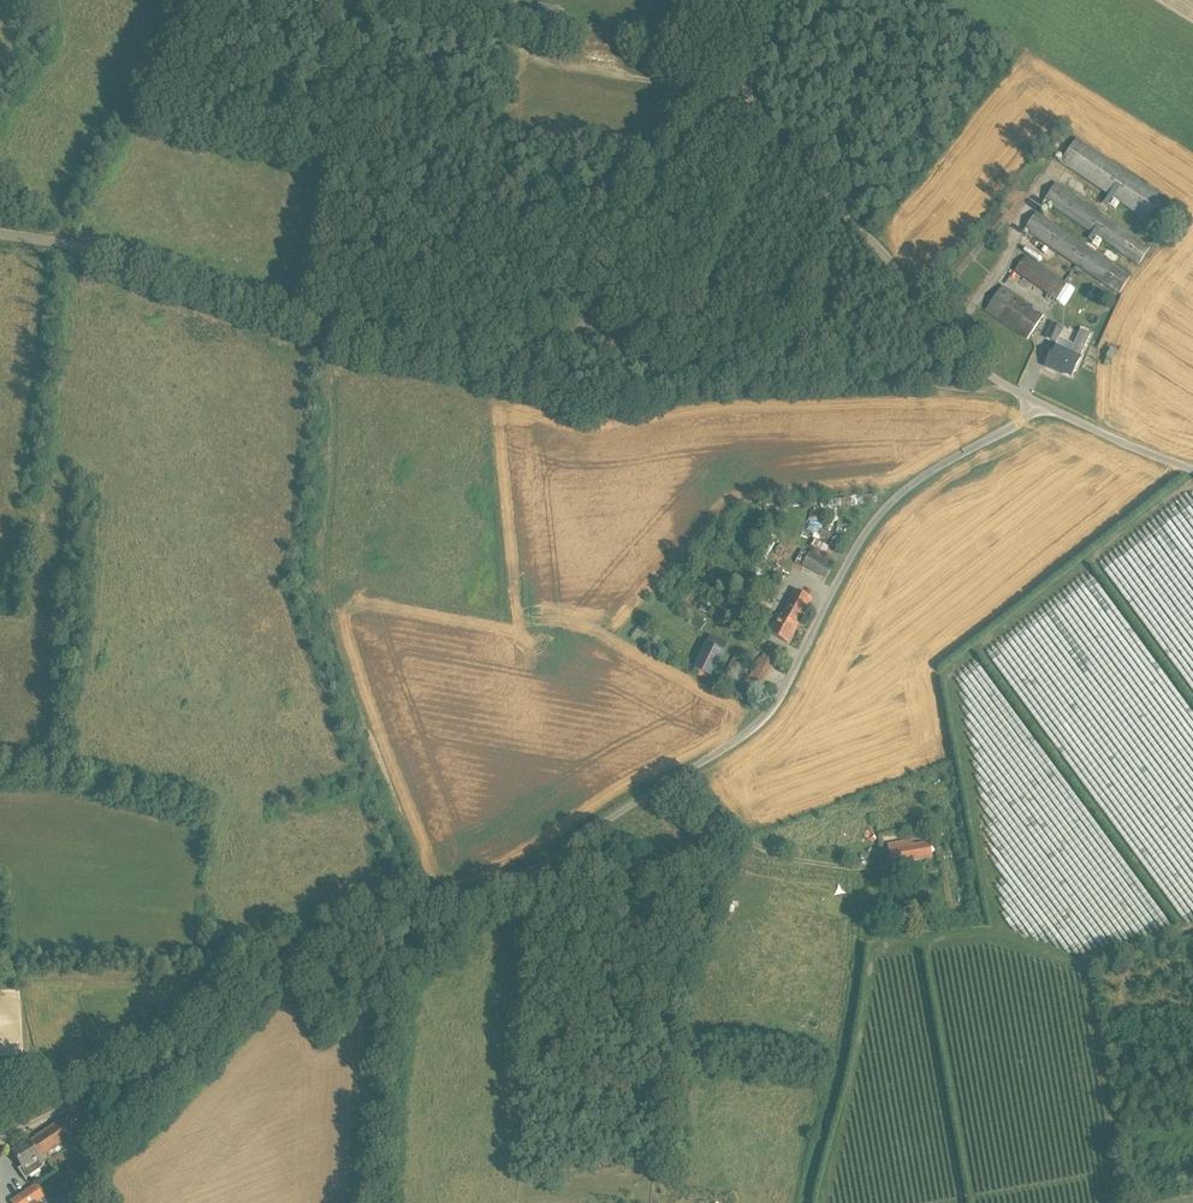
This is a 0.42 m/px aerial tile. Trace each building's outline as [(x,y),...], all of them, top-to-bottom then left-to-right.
[(536,14),(534,26),(534,28),(555,31),(557,18),(536,14)] [(1157,229),(1174,204),(1077,138),(1060,163),(1157,229)] [(1138,265),(1150,247),(1056,183),(1044,201),(1138,265)] [(1118,294),(1131,275),(1038,213),(1025,231),(1118,294)] [(1066,282),(1026,255),(1015,272),(1055,299),(1066,282)] [(1045,314),(1003,285),(986,311),(1027,340),(1045,314)] [(1057,343),(1063,327),(1052,323),(1046,339),(1057,343)] [(1081,357),(1090,334),(1080,330),(1070,353),(1054,346),(1045,366),(1058,372),(1059,370),(1072,377),(1081,357)] [(827,499),(828,508),(865,504),(864,495),(827,499)] [(815,556),(809,565),(825,575),(831,566),(815,556)] [(773,636),(788,644),(811,602),(792,592),(779,617),(770,634),(773,636)] [(642,622),(647,626),(667,600),(662,596),(642,622)] [(703,641),(691,663),(704,670),(716,648),(703,641)] [(780,650),(769,645),(745,690),(756,695),(780,650)] [(724,687),(733,672),(742,655),(737,652),(727,668),(718,683),(724,687)] [(935,830),(927,832),(929,840),(936,839),(937,838),(935,830)] [(913,846),(912,841),(889,845),(893,864),(932,857),(930,843),(913,846)] [(91,1123),(97,1120),(94,1113),(102,1108),(98,1102),(83,1110),(91,1123)] [(37,1137),(47,1152),(61,1142),(66,1149),(76,1143),(70,1135),(79,1129),(69,1115),(37,1137)] [(47,1152),(37,1137),(29,1143),(28,1141),(12,1152),(22,1167),(20,1169),(26,1178),(42,1167),(40,1165),(49,1159),(45,1153),(47,1152)] [(37,1200),(44,1196),(35,1184),(11,1201),(12,1202),(39,1202),(37,1200)] [(593,1188),(585,1188),(585,1202),(592,1202),(593,1188)]
